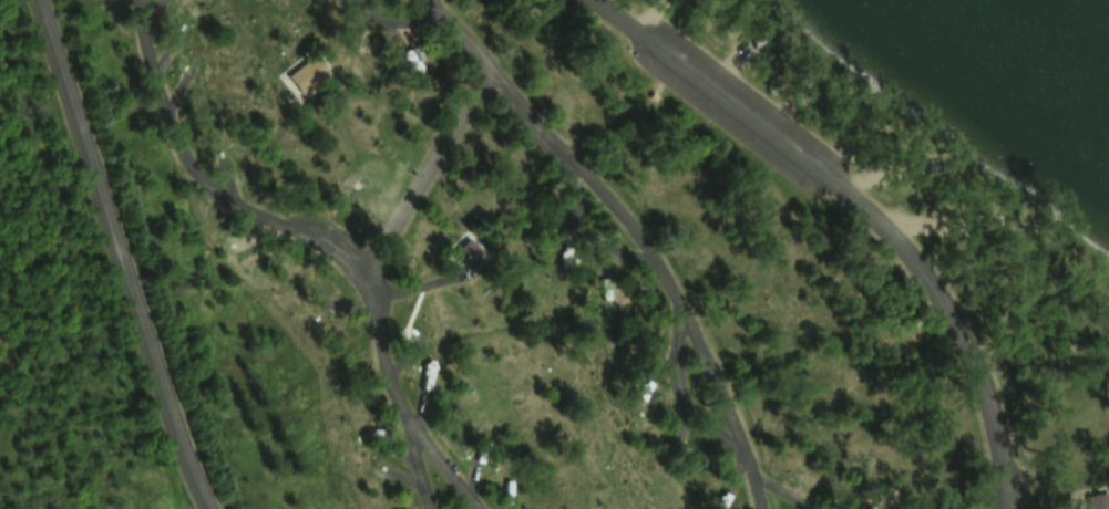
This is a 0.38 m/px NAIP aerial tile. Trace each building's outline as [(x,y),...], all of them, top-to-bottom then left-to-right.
[(282,75),(298,96),(327,75),(311,53),(282,75)] [(461,236),(481,253),(466,270),(446,251),(461,236)] [(1085,508),(1106,508),(1105,494),(1084,495),(1085,508)]
